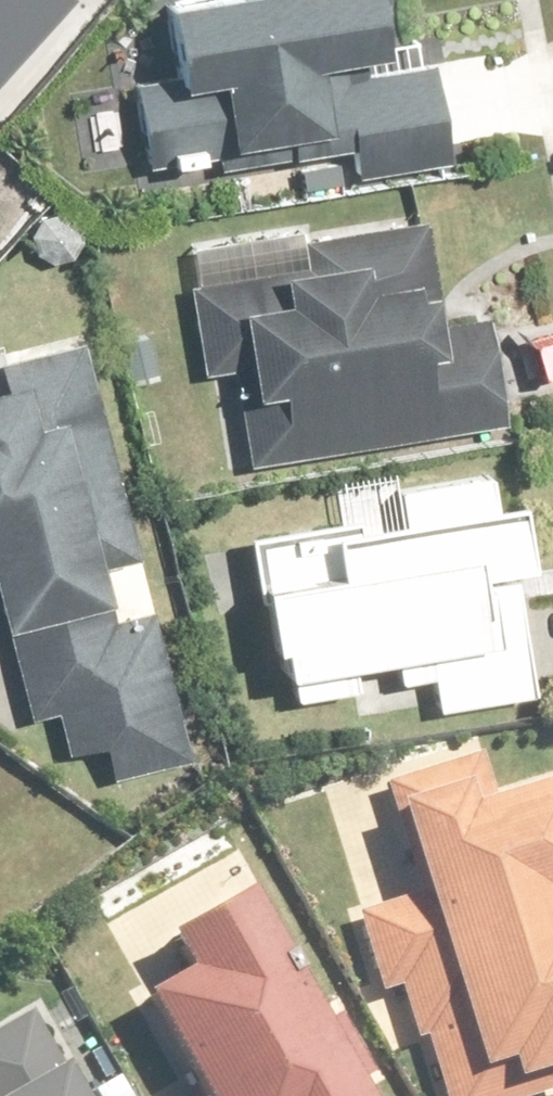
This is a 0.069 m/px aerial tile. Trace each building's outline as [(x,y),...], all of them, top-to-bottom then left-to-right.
[(57,0),(0,0),(0,68),(57,0)] [(398,44),(391,0),(240,0),(241,3),(171,14),(161,16),(170,73),(134,79),(149,166),(154,165),(293,143),(295,158),(361,147),(365,171),(452,157),(437,62),(372,72),(369,54),(399,49),(398,44)] [(228,469),(510,418),(492,317),(445,326),(427,218),(312,238),(310,225),(197,245),(204,284),(195,285),(228,469)] [(86,338),(6,358),(13,383),(0,386),(0,576),(11,620),(117,592),(109,563),(144,554),(86,338)] [(500,511),(496,485),(404,499),(408,526),(345,535),(344,531),(266,543),(288,685),(406,667),(409,685),(443,679),(448,711),(502,703),(539,697),(518,565),(529,563),(520,507),(500,511)] [(114,605),(12,632),(35,716),(57,710),(69,756),(113,744),(122,782),(199,761),(159,609),(118,619),(114,605)] [(479,753),(395,781),(431,891),(352,916),(395,1049),(418,1041),(436,1095),(540,1095),(552,1092),(552,780),(494,799),(479,753)] [(260,894),(176,943),(193,974),(146,1002),(200,1095),(379,1095),(370,1080),(378,1076),(344,1016),(334,1022),(260,894)] [(81,1068),(69,1074),(33,1011),(0,1030),(0,1095),(96,1095),(81,1068)]
